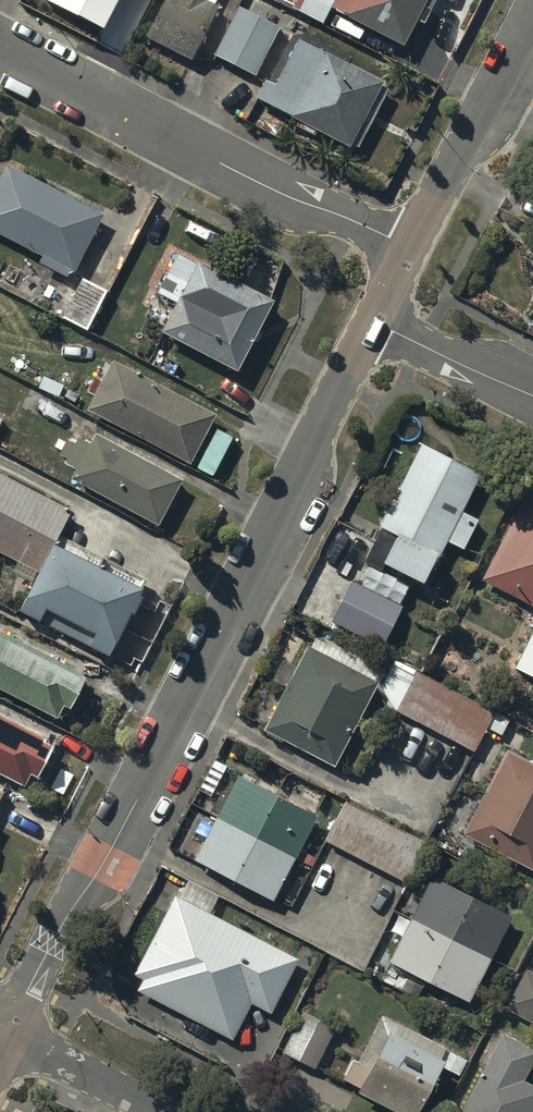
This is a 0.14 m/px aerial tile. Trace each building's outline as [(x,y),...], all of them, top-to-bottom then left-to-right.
[(103,29),(118,0),(46,0),(103,29)] [(145,40),(192,63),(219,7),(215,5),(217,0),(165,0),(145,40)] [(333,7),(401,42),(423,0),(336,0),(333,7)] [(281,28),(239,7),(214,56),(257,77),(281,28)] [(384,86),(299,43),(277,86),(263,79),(254,96),(353,146),(384,86)] [(8,169),(0,184),(0,231),(46,255),(42,262),(69,276),(100,217),(8,169)] [(271,304),(180,255),(160,292),(182,304),(167,332),(236,369),(271,304)] [(105,292),(85,281),(66,313),(86,325),(105,292)] [(214,417),(117,365),(93,409),(190,461),(214,417)] [(217,428),(198,471),(214,478),(233,435),(217,428)] [(180,481),(105,443),(100,452),(83,443),(80,448),(68,442),(62,453),(69,457),(66,463),(77,468),(71,480),(158,524),(180,481)] [(475,479),(424,452),(366,562),(385,572),(388,566),(422,584),(446,538),(462,547),(473,526),(456,517),(475,479)] [(29,489),(0,474),(0,546),(29,489)] [(72,511),(29,489),(0,546),(0,548),(42,569),(52,550),(72,511)] [(488,579),(532,603),(532,505),(530,503),(488,579)] [(111,655),(142,597),(52,550),(42,569),(21,608),(111,655)] [(402,610),(351,584),(333,620),(383,646),(402,610)] [(0,635),(0,690),(55,719),(62,706),(72,710),(87,681),(0,635)] [(518,670),(532,677),(532,639),(518,670)] [(311,650),(290,690),(356,725),(377,685),(311,650)] [(413,676),(394,712),(473,754),(492,717),(413,676)] [(269,730),(335,765),(356,725),(290,690),(269,730)] [(0,719),(0,774),(23,786),(30,773),(39,778),(55,748),(0,719)] [(488,794),(532,817),(532,767),(508,755),(488,794)] [(242,781),(222,818),(300,858),(319,820),(242,781)] [(488,794),(467,835),(532,869),(532,817),(488,794)] [(347,808),(327,844),(407,886),(426,849),(347,808)] [(200,861),(278,901),(300,858),(222,818),(200,861)] [(435,882),(415,921),(492,961),(512,921),(435,882)] [(294,962),(177,900),(138,974),(149,980),(143,989),(232,1036),(251,999),(269,1008),(294,962)] [(492,961),(415,921),(394,963),(471,1002),(492,961)] [(530,974),(511,1009),(532,1020),(532,976),(530,974)] [(334,1030),(303,1014),(284,1052),(316,1067),(334,1030)] [(380,1021),(358,1065),(352,1062),(343,1081),(405,1111),(411,1111),(442,1052),(380,1021)] [(508,1039),(470,1111),(532,1111),(532,1091),(523,1086),(532,1067),(532,1052),(508,1039)]
